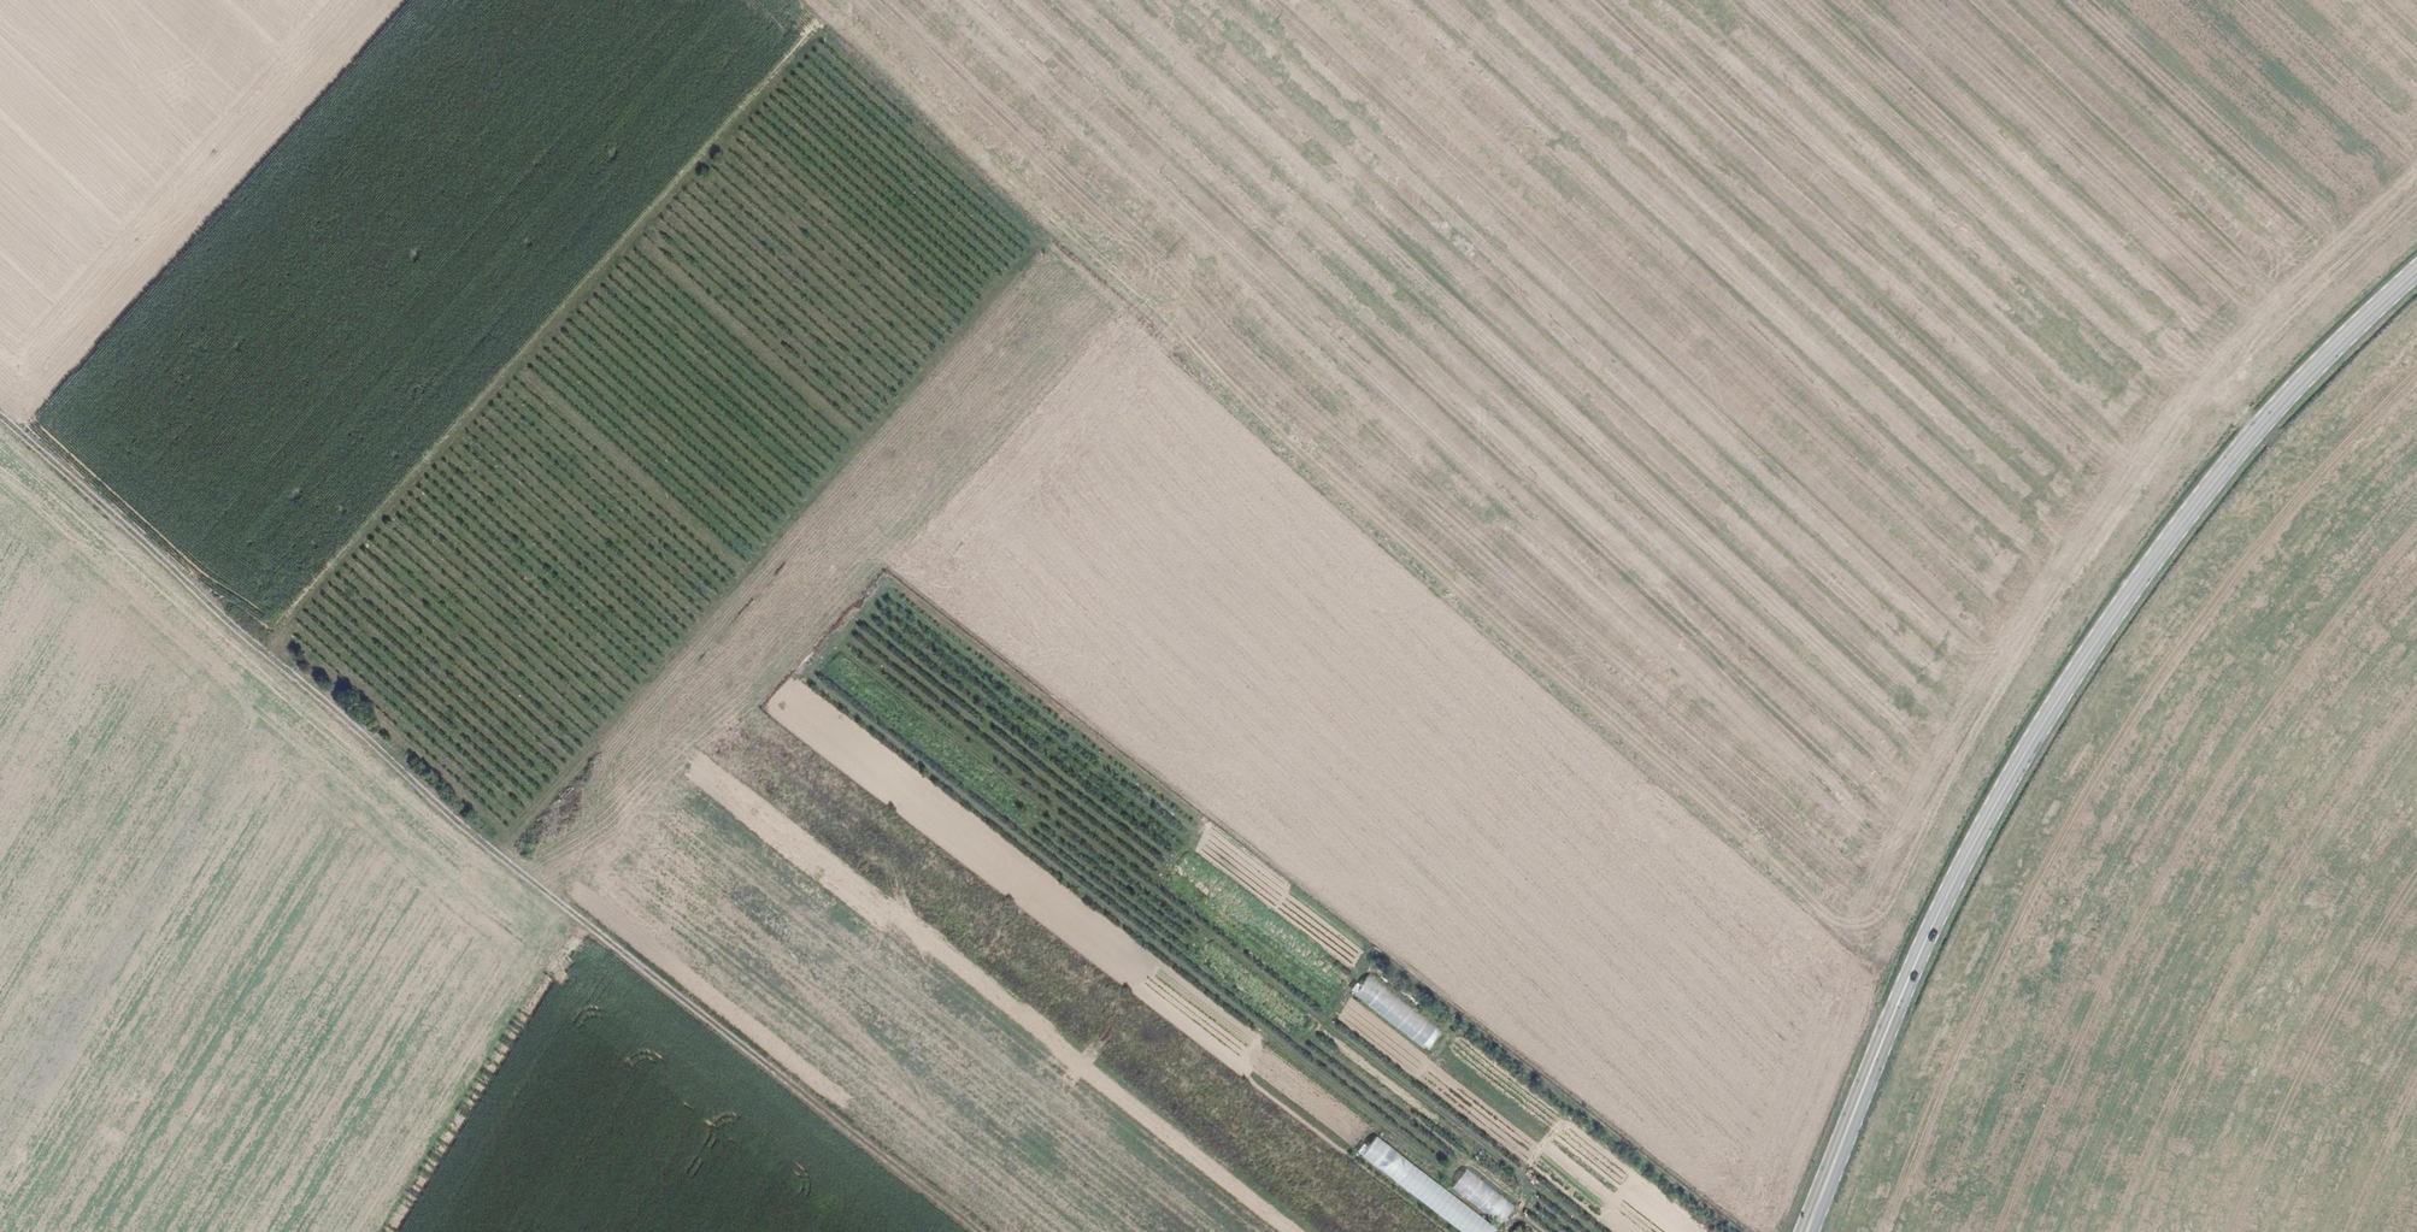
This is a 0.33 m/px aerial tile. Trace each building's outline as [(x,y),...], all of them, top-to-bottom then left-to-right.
[(1361,976),(1348,996),(1429,1048),(1442,1027),(1361,976)] [(1496,1228),(1374,1136),(1360,1156),(1461,1231),(1493,1231),(1496,1228)] [(1463,1170),(1449,1190),(1499,1223),(1513,1203),(1463,1170)]
